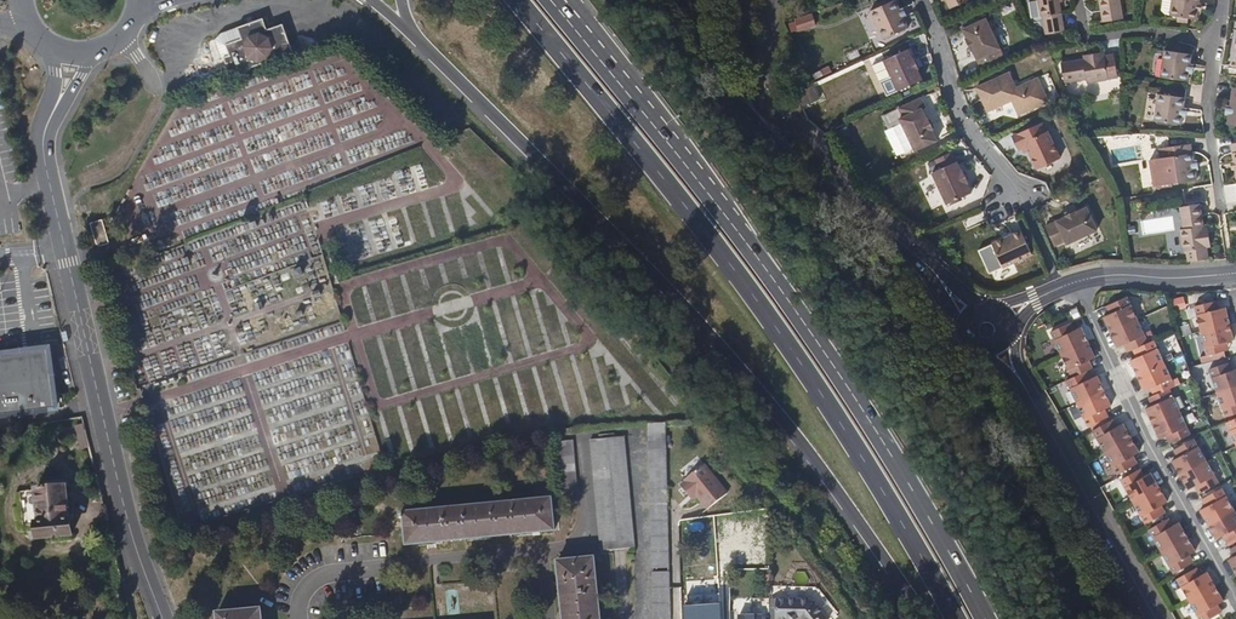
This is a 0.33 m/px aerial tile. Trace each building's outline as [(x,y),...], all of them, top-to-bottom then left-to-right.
[(894,0),(890,0),(869,10),(882,40),(906,29),(901,17),(897,8),(894,0)] [(949,8),(967,0),(945,0),(949,8)] [(1044,34),(1064,31),(1060,2),(1060,0),(1039,0),(1044,34)] [(1107,19),(1125,16),(1122,0),(1103,0),(1107,19)] [(1160,8),(1164,12),(1168,12),(1168,13),(1177,14),(1189,16),(1196,17),(1198,8),(1199,0),(1161,0),(1160,8)] [(811,13),(793,19),(797,29),(814,24),(811,13)] [(1002,59),(983,14),(958,25),(963,36),(962,36),(966,46),(967,45),(977,69),(1002,59)] [(1189,16),(1177,14),(1176,21),(1188,22),(1189,16)] [(264,17),(223,31),(214,40),(222,63),(239,70),(294,49),(283,23),(268,26),(264,17)] [(913,59),(907,48),(883,59),(898,90),(922,79),(917,68),(918,67),(914,58),(913,59)] [(1190,52),(1163,48),(1159,75),(1186,79),(1187,70),(1189,62),(1190,52)] [(1116,73),(1115,53),(1105,53),(1084,54),(1061,56),(1062,73),(1084,72),(1084,75),(1116,73)] [(1016,87),(1009,72),(976,87),(987,111),(1011,100),(1014,106),(1019,104),(1023,112),(1047,101),(1037,77),(1016,87)] [(1082,82),(1082,96),(1109,95),(1109,81),(1082,82)] [(810,104),(820,98),(812,84),(802,89),(810,104)] [(1228,87),(1227,105),(1227,114),(1227,124),(1235,125),(1235,88),(1228,87)] [(1181,95),(1153,94),(1153,121),(1180,122),(1180,115),(1181,105),(1181,95)] [(926,106),(922,96),(900,106),(904,116),(901,117),(915,149),(937,139),(933,130),(935,125),(932,117),(927,117),(923,107),(926,106)] [(1023,112),(1019,104),(1014,106),(1018,114),(1023,112)] [(1043,131),(1039,123),(1011,136),(1017,149),(1020,148),(1027,150),(1036,168),(1059,158),(1046,130),(1043,131)] [(1192,160),(1190,142),(1169,145),(1171,155),(1163,156),(1167,182),(1195,178),(1194,170),(1192,160)] [(961,169),(952,150),(935,158),(939,168),(932,171),(946,203),(971,192),(967,182),(969,181),(963,168),(961,169)] [(1205,226),(1201,202),(1180,205),(1183,227),(1181,228),(1184,250),(1191,249),(1202,248),(1207,247),(1205,226)] [(1095,232),(1085,208),(1075,212),(1073,210),(1066,213),(1065,216),(1044,224),(1052,245),(1063,240),(1065,244),(1095,232)] [(102,219),(89,222),(96,247),(109,243),(102,219)] [(1031,251),(1020,228),(991,241),(1002,264),(1031,251)] [(1102,317),(1109,333),(1137,321),(1125,297),(1109,304),(1112,312),(1102,317)] [(1194,304),(1200,329),(1229,321),(1226,306),(1215,308),(1213,300),(1194,304)] [(1066,311),(1063,302),(1051,307),(1047,309),(1051,317),(1066,311)] [(1147,343),(1137,321),(1109,333),(1116,348),(1126,343),(1130,351),(1135,349),(1147,343)] [(1229,321),(1200,329),(1206,354),(1225,349),(1223,341),(1234,338),(1229,321)] [(1061,353),(1087,341),(1080,326),(1071,330),(1067,323),(1050,330),(1061,353)] [(1183,345),(1195,341),(1193,333),(1181,337),(1183,345)] [(1071,376),(1082,371),(1089,368),(1085,360),(1094,355),(1087,341),(1061,353),(1071,376)] [(1129,361),(1137,376),(1164,364),(1153,341),(1147,343),(1135,349),(1138,356),(1129,361)] [(56,404),(49,344),(0,350),(0,410),(56,404)] [(1217,392),(1235,385),(1235,367),(1230,369),(1227,362),(1209,367),(1217,392)] [(1156,395),(1169,389),(1175,387),(1164,364),(1137,376),(1143,391),(1153,387),(1156,395)] [(1065,379),(1077,404),(1104,391),(1096,376),(1086,380),(1082,371),(1071,376),(1065,379)] [(1217,392),(1225,416),(1235,412),(1235,385),(1217,392)] [(1145,409),(1152,424),(1179,411),(1169,389),(1156,395),(1151,397),(1154,404),(1145,409)] [(1104,391),(1077,404),(1088,426),(1105,418),(1101,411),(1111,406),(1104,391)] [(1179,411),(1152,424),(1159,439),(1169,435),(1172,443),(1190,434),(1179,411)] [(1227,421),(1235,442),(1235,417),(1227,421)] [(1105,453),(1130,439),(1122,424),(1113,428),(1109,421),(1092,431),(1105,453)] [(81,449),(88,447),(82,424),(75,426),(81,449)] [(667,567),(663,433),(646,434),(650,568),(667,567)] [(631,546),(621,436),(588,439),(598,550),(631,546)] [(1139,453),(1130,439),(1105,453),(1117,474),(1134,465),(1131,458),(1139,453)] [(1171,461),(1180,475),(1205,460),(1193,439),(1176,448),(1181,456),(1171,461)] [(575,496),(569,441),(552,442),(557,497),(575,496)] [(376,468),(372,458),(354,464),(359,474),(376,468)] [(1205,460),(1180,475),(1188,490),(1197,485),(1201,492),(1218,482),(1205,460)] [(725,492),(701,463),(681,479),(683,480),(678,484),(686,494),(690,490),(694,495),(705,508),(725,492)] [(1120,480),(1133,502),(1159,488),(1151,473),(1142,478),(1137,470),(1120,480)] [(66,486),(38,486),(38,520),(34,520),(34,534),(69,534),(69,519),(66,519),(66,486)] [(1167,502),(1159,488),(1133,502),(1146,524),(1162,515),(1158,508),(1167,502)] [(1200,510),(1208,525),(1234,510),(1221,488),(1205,497),(1209,505),(1200,510)] [(694,495),(690,490),(686,494),(689,499),(694,495)] [(551,531),(548,499),(399,515),(399,519),(403,519),(406,546),(551,531)] [(1234,510),(1208,525),(1217,539),(1226,534),(1230,542),(1235,538),(1235,514),(1234,510)] [(1161,551),(1187,537),(1179,522),(1169,527),(1165,520),(1149,530),(1161,551)] [(1195,551),(1187,537),(1161,551),(1174,573),(1191,564),(1186,556),(1195,551)] [(591,558),(556,561),(563,618),(598,618),(591,558)] [(1189,601),(1215,586),(1207,572),(1198,577),(1194,569),(1176,579),(1189,601)] [(667,571),(651,572),(652,618),(668,618),(667,589),(667,571)] [(1215,586),(1189,601),(1199,618),(1208,618),(1219,613),(1215,606),(1224,601),(1215,586)] [(810,596),(775,596),(775,618),(776,618),(790,618),(796,618),(796,617),(801,617),(803,618),(812,618),(813,618),(822,611),(810,596)] [(717,604),(683,608),(684,618),(719,618),(717,604)] [(259,609),(217,613),(217,618),(260,618),(259,609)]
